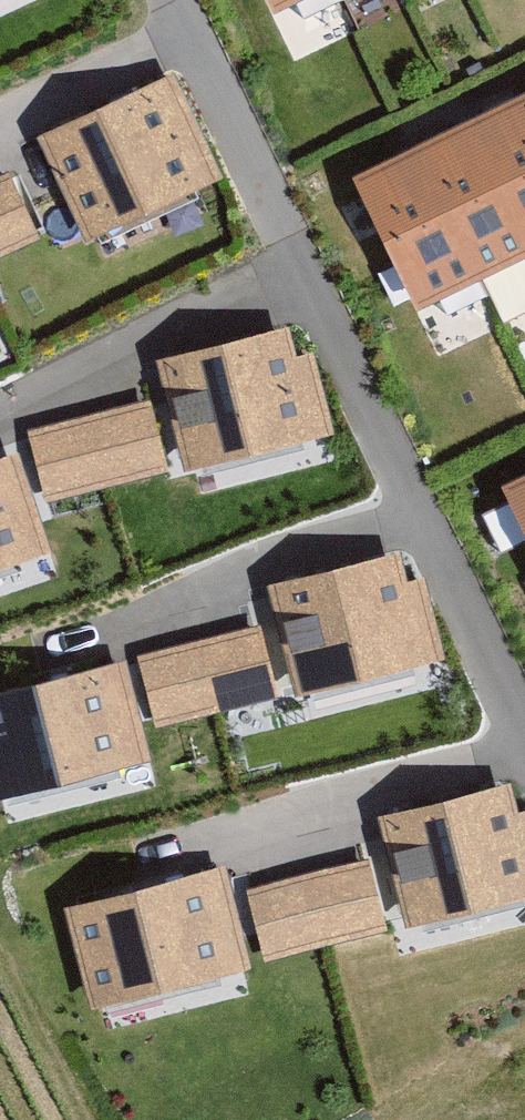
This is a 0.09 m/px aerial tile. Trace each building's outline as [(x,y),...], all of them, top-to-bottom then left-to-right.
[(290,20),(329,0),(280,0),(290,20)] [(176,71),(37,135),(85,239),(224,176),(176,71)] [(378,212),(445,355),(524,317),(524,143),(378,212)] [(0,175),(0,256),(41,237),(10,170),(0,175)] [(156,363),(184,473),(335,435),(314,353),(297,358),(290,329),(156,363)] [(150,399),(26,431),(44,502),(169,471),(150,399)] [(495,453),(524,514),(524,439),(495,453)] [(51,553),(20,457),(0,463),(0,570),(51,553)] [(264,587),(292,697),(443,659),(422,577),(405,582),(398,553),(264,587)] [(261,627),(136,659),(155,730),(279,699),(261,627)] [(0,692),(0,802),(152,762),(125,659),(0,692)] [(405,929),(524,899),(524,812),(518,814),(510,786),(377,819),(405,929)] [(369,859),(245,891),(263,963),(387,931),(369,859)] [(223,867),(63,908),(90,1012),(251,970),(223,867)]
